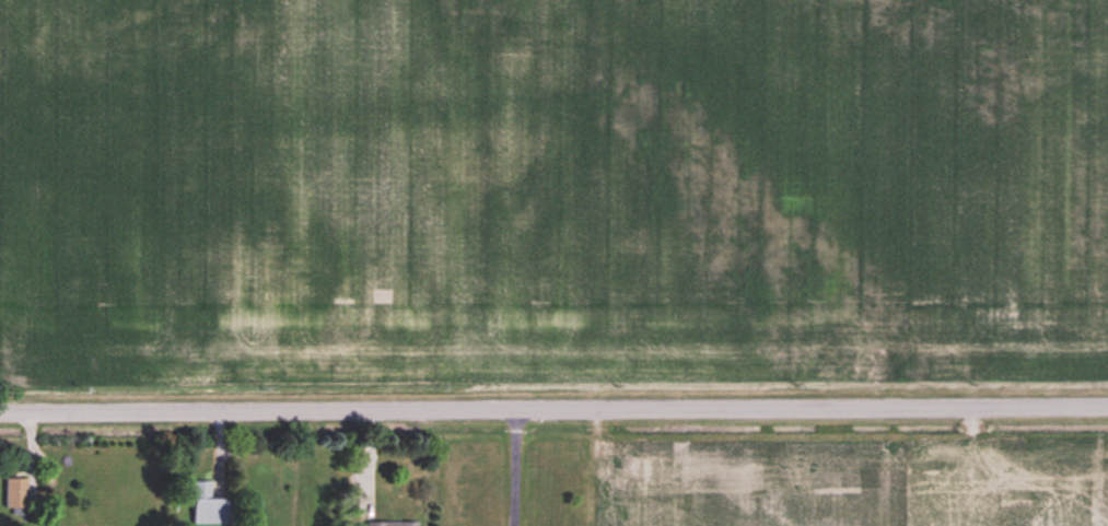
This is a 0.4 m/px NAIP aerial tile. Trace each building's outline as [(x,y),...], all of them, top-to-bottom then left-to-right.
[(27,515),(27,478),(6,478),(6,515),(27,515)] [(192,482),(192,525),(229,524),(229,499),(210,499),(210,482),(192,482)]
